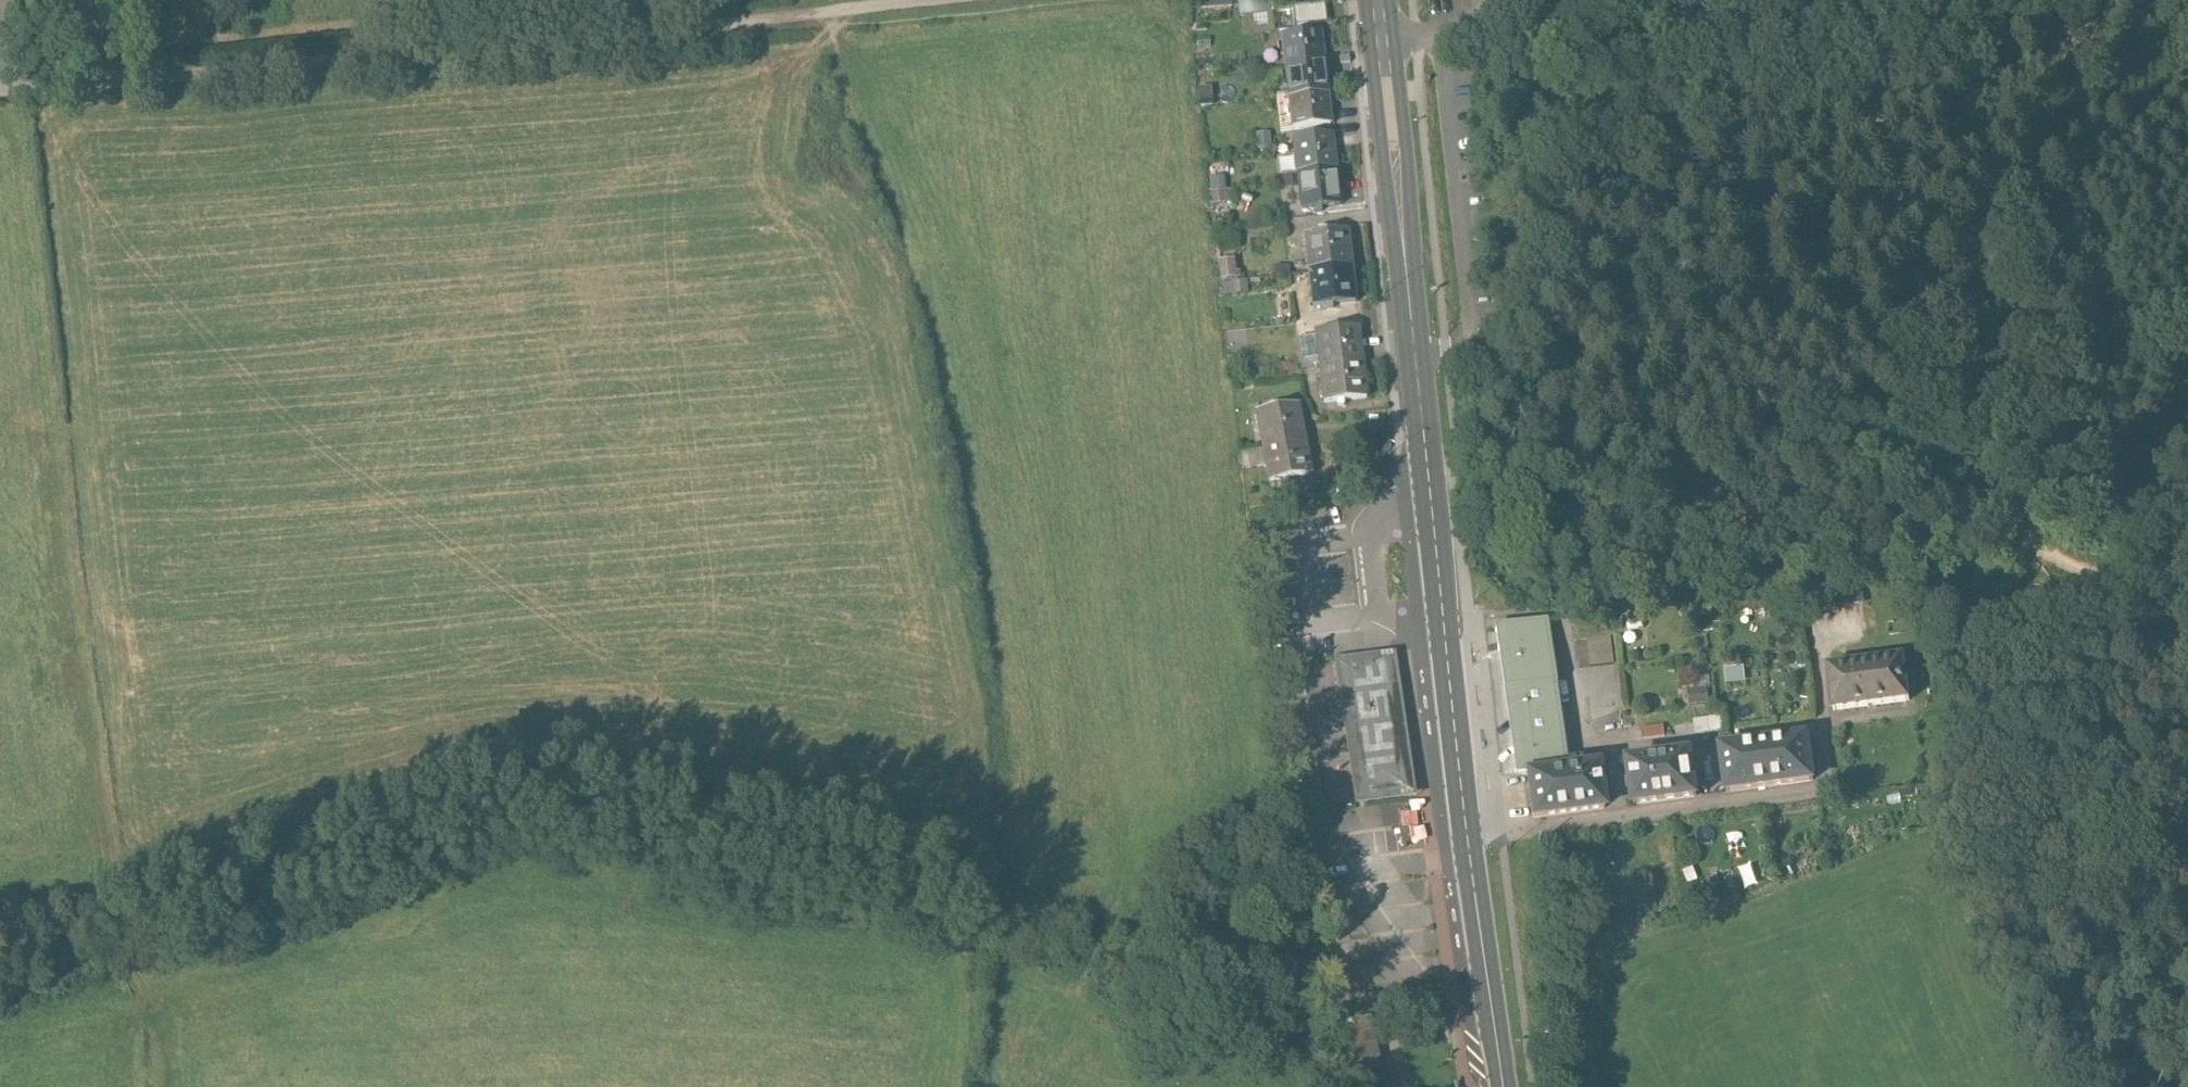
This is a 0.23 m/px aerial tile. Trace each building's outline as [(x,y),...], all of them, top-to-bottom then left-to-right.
[(1232,11),(1231,3),(1195,6),(1195,14),(1232,11)] [(1263,20),(1261,6),(1237,9),(1239,23),(1263,20)] [(1326,30),(1324,13),(1276,19),(1278,36),(1326,30)] [(1321,38),(1281,42),(1284,70),(1324,66),(1321,38)] [(1324,66),(1284,70),(1287,97),(1327,92),(1324,66)] [(1209,88),(1197,89),(1199,114),(1211,113),(1209,88)] [(1331,130),(1327,92),(1287,97),(1291,135),(1331,130)] [(1268,138),(1254,140),(1256,156),(1270,155),(1268,138)] [(1294,145),(1297,179),(1336,175),(1332,141),(1294,145)] [(1339,209),(1336,175),(1297,179),(1300,213),(1339,209)] [(1225,193),(1222,176),(1206,178),(1209,196),(1225,193)] [(1232,207),(1231,196),(1211,199),(1213,211),(1232,207)] [(1304,241),(1309,277),(1349,271),(1345,236),(1304,241)] [(1235,277),(1233,265),(1215,268),(1219,287),(1240,283),(1239,277),(1235,277)] [(1354,307),(1349,271),(1309,277),(1313,312),(1354,307)] [(1247,299),(1246,286),(1230,289),(1232,301),(1247,299)] [(1232,301),(1230,289),(1219,290),(1221,303),(1232,301)] [(1316,334),(1319,371),(1362,367),(1359,331),(1316,334)] [(1365,403),(1362,367),(1319,371),(1322,407),(1365,403)] [(1255,419),(1262,453),(1304,445),(1298,411),(1255,419)] [(1311,479),(1304,445),(1262,453),(1269,487),(1311,479)] [(1511,778),(1522,776),(1566,770),(1545,626),(1491,633),(1511,778)] [(1587,644),(1588,666),(1614,664),(1612,642),(1587,644)] [(1396,658),(1334,666),(1353,811),(1415,803),(1396,658)] [(1904,660),(1828,670),(1834,714),(1910,704),(1904,660)] [(1728,684),(1746,683),(1745,669),(1727,670),(1728,684)] [(1707,691),(1688,693),(1689,707),(1708,705),(1707,691)] [(1809,737),(1719,750),(1726,798),(1817,784),(1809,737)] [(1693,752),(1627,762),(1635,811),(1701,801),(1693,752)] [(1601,765),(1566,770),(1522,776),(1529,824),(1608,813),(1601,765)] [(1400,843),(1400,849),(1426,848),(1425,835),(1415,836),(1415,833),(1417,833),(1416,819),(1400,820),(1400,835),(1393,835),(1393,843),(1400,843)] [(1370,1022),(1345,1028),(1357,1086),(1384,1086),(1370,1022)]
